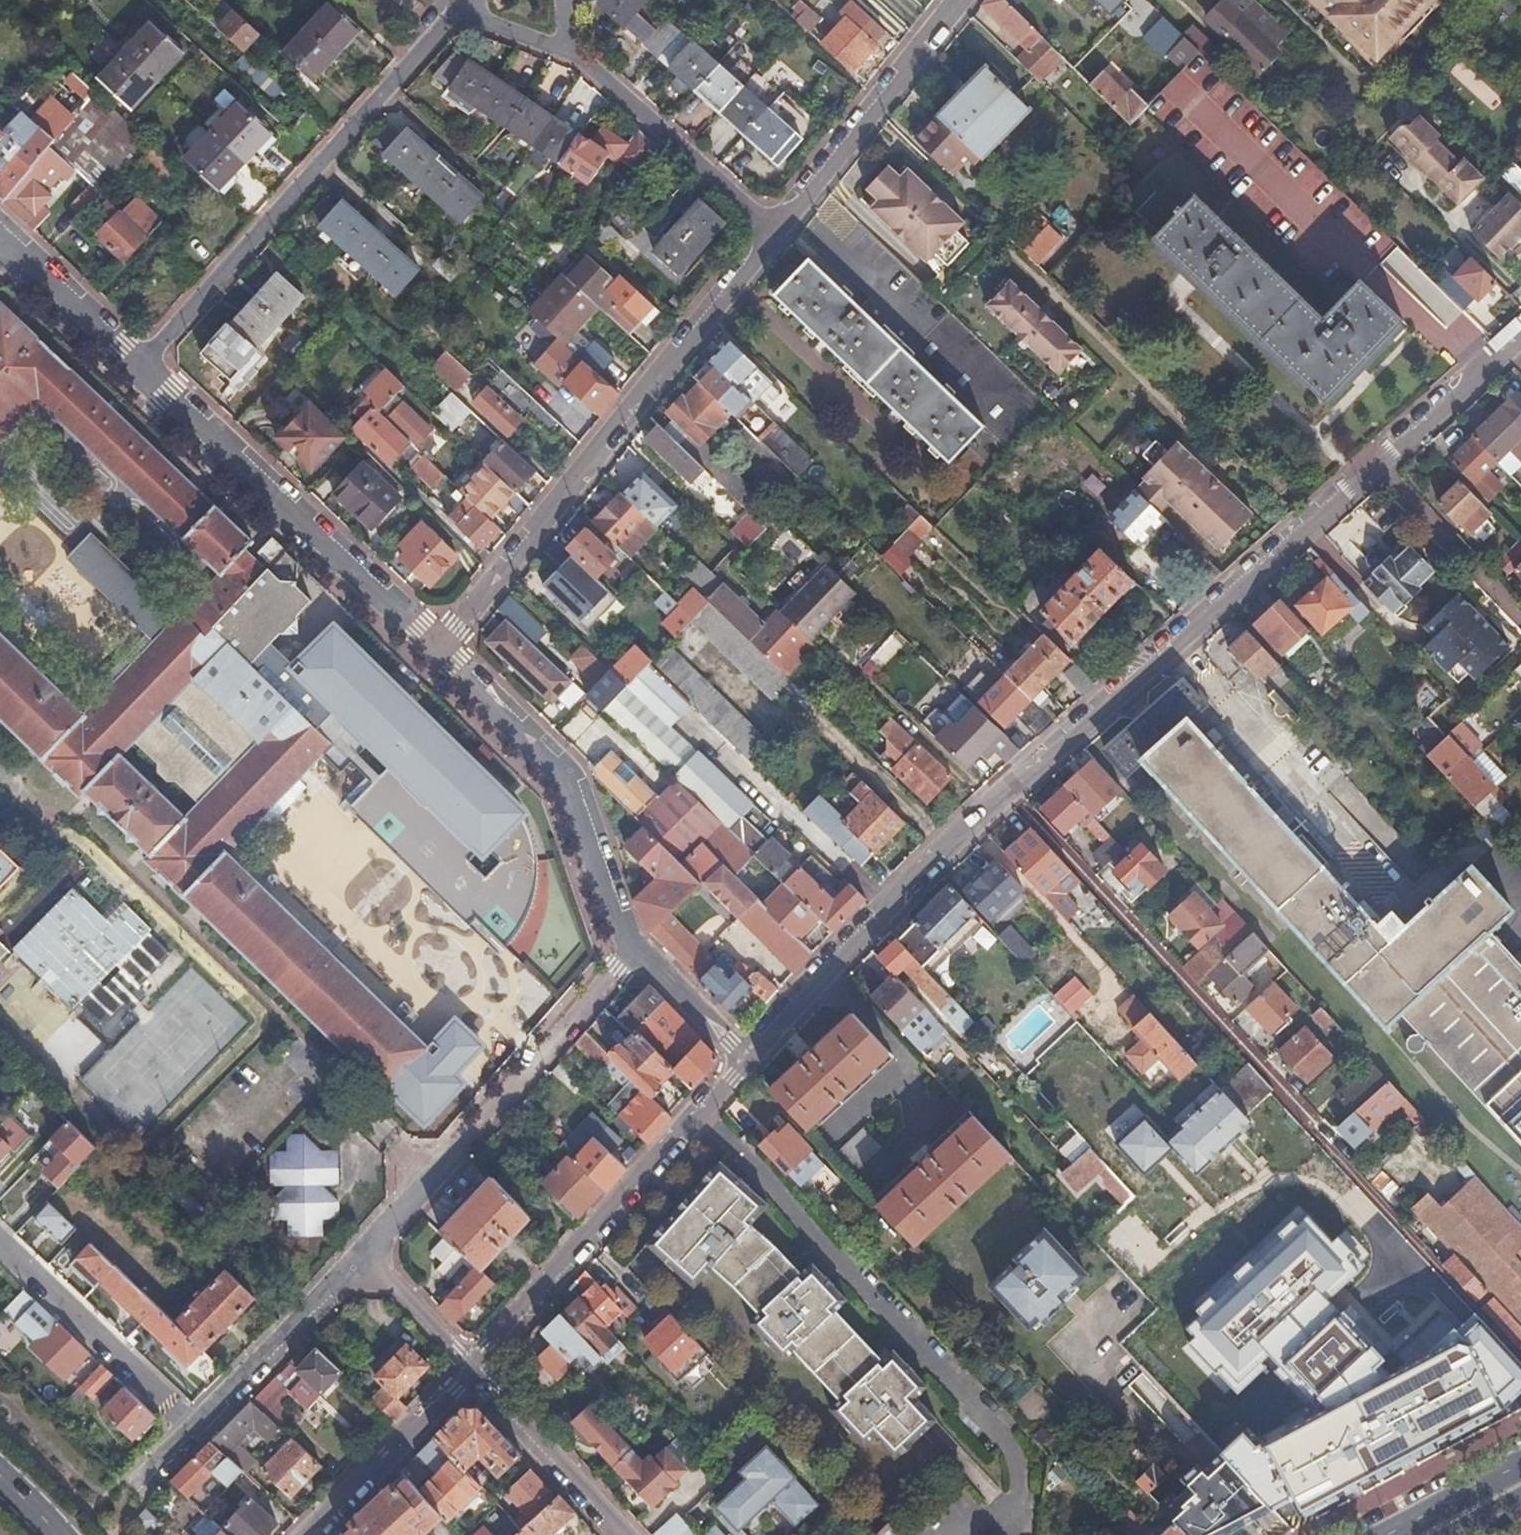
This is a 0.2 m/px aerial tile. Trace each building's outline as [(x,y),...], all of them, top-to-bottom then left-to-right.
[(599,3),(660,55),(680,33),(681,31),(667,18),(647,0),(601,0),(599,3)] [(852,0),(845,8),(876,36),(883,28),(852,0)] [(1042,85),(1065,61),(1058,54),(1056,52),(1054,50),(1049,45),(1034,30),(1004,0),(986,0),(982,5),(1026,49),(1016,59),(1021,64),(1033,76),(1042,85)] [(1080,18),(1091,6),(1104,19),(1120,1),(1119,0),(1061,0),(1080,18)] [(1286,35),(1259,9),(1249,0),(1224,0),(1224,1),(1223,0),(1206,19),(1227,39),(1262,72),(1279,54),(1274,49),(1286,35)] [(1364,49),(1367,46),(1380,59),(1409,28),(1413,32),(1429,16),(1424,12),(1436,0),(1315,0),(1348,32),(1347,34),(1364,49)] [(1424,12),(1429,16),(1443,0),(1436,0),(1424,12)] [(306,31),(337,59),(363,32),(332,3),(306,31)] [(219,4),(206,18),(220,32),(242,52),(246,55),(261,37),(237,15),(234,17),(219,4)] [(808,30),(820,17),(809,7),(796,20),(808,30)] [(876,36),(845,8),(840,13),(845,17),(834,29),(865,57),(877,45),(872,41),(876,36)] [(1184,66),(1199,51),(1182,35),(1155,8),(1140,24),(1184,66)] [(1180,32),(1206,57),(1216,46),(1191,21),(1180,32)] [(153,25),(126,54),(159,84),(185,56),(153,25)] [(1361,51),(1379,68),(1413,32),(1409,28),(1380,59),(1367,46),(1364,49),(1361,51)] [(865,57),(834,29),(822,42),(853,70),(865,57)] [(283,57),(303,75),(313,85),(337,59),(306,31),(283,57)] [(660,55),(658,58),(679,77),(673,84),(682,92),(688,85),(695,91),(717,66),(680,33),(660,55)] [(1070,65),(1129,124),(1154,98),(1150,93),(1143,99),(1133,89),(1128,95),(1068,36),(1054,50),(1056,52),(1058,54),(1065,61),(1070,65)] [(246,55),(242,52),(235,60),(278,99),(285,91),(246,55)] [(477,108),(496,81),(456,53),(445,65),(433,79),(451,91),(446,99),(470,114),(477,108)] [(126,54),(124,56),(156,87),(159,84),(126,54)] [(156,87),(124,56),(99,81),(132,113),(156,87)] [(1489,105),(1500,92),(1459,61),(1449,74),(1489,105)] [(695,91),(720,114),(743,89),(717,66),(695,91)] [(984,66),(936,115),(942,121),(978,156),(982,160),(1029,111),(984,66)] [(4,202),(55,149),(103,194),(135,158),(148,143),(133,129),(72,71),(28,118),(21,112),(13,121),(12,120),(0,133),(0,132),(0,198),(4,202)] [(5,114),(12,120),(13,121),(21,112),(39,94),(49,83),(41,76),(5,114)] [(524,99),(496,81),(477,108),(504,127),(524,99)] [(720,114),(745,136),(768,111),(743,89),(720,114)] [(551,118),(524,99),(504,127),(532,146),(551,118)] [(240,106),(211,134),(244,165),(271,137),(240,106)] [(768,111),(745,136),(770,158),(778,165),(800,140),(793,133),(768,111)] [(1387,134),(1456,200),(1480,175),(1416,113),(1407,122),(1398,122),(1387,134)] [(532,146),(560,165),(579,136),(551,118),(532,146)] [(978,156),(942,121),(920,144),(953,176),(959,170),(969,159),(979,168),(984,162),(982,160),(978,156)] [(637,174),(658,150),(636,129),(624,145),(600,129),(590,144),(579,136),(560,165),(588,184),(607,156),(615,161),(616,159),(637,174)] [(386,157),(411,180),(433,155),(408,132),(386,157)] [(244,165),(211,134),(209,137),(185,161),(218,193),(244,165)] [(148,143),(135,158),(160,181),(173,167),(148,143)] [(55,149),(4,202),(29,226),(35,232),(49,216),(38,205),(42,200),(36,193),(56,171),(83,198),(77,205),(86,214),(103,194),(55,149)] [(433,155),(411,180),(436,202),(459,177),(433,155)] [(1520,194),(1520,169),(1513,162),(1500,174),(1520,193),(1520,194)] [(903,165),(896,174),(900,177),(907,169),(903,165)] [(900,177),(896,174),(887,166),(866,189),(874,197),(878,201),(870,209),(925,262),(934,254),(946,267),(970,242),(957,230),(964,223),(907,169),(900,177)] [(459,177),(436,202),(461,224),(484,200),(459,177)] [(1497,261),(1520,237),(1520,205),(1507,191),(1467,232),(1497,261)] [(1201,283),(1324,401),(1349,375),(1362,362),(1402,321),(1360,279),(1322,318),(1195,195),(1153,237),(1185,267),(1201,283)] [(96,237),(123,262),(158,220),(133,196),(119,212),(107,201),(95,214),(106,225),(96,237)] [(878,201),(874,197),(866,205),(870,209),(878,201)] [(329,235),(345,250),(369,225),(345,204),(339,211),(325,198),(310,216),(329,235)] [(675,227),(701,250),(723,224),(698,201),(675,227)] [(1022,251),(1034,263),(1060,236),(1045,221),(1041,218),(1037,222),(1042,227),(1021,250),(1022,251)] [(369,225),(345,250),(371,274),(394,248),(369,225)] [(596,236),(617,255),(628,243),(606,225),(596,236)] [(678,276),(701,250),(675,227),(660,243),(652,252),(678,276)] [(1368,250),(1384,251),(1385,234),(1370,233),(1368,250)] [(394,248),(371,274),(396,297),(420,271),(394,248)] [(1477,300),(1497,280),(1471,255),(1451,276),(1472,296),(1477,300)] [(597,306),(633,338),(645,325),(651,330),(663,316),(657,311),(620,277),(616,281),(590,257),(568,281),(597,306)] [(774,295),(946,461),(982,425),(808,259),(774,295)] [(1425,271),(1462,307),(1472,296),(1451,276),(1449,278),(1433,262),(1425,271)] [(263,294),(256,302),(281,324),(304,299),(279,277),(271,286),(264,279),(256,288),(263,294)] [(531,313),(538,320),(564,343),(597,306),(568,281),(565,278),(531,313)] [(986,305),(1018,336),(1018,335),(1027,344),(1058,375),(1082,350),(1010,281),(986,305)] [(281,324),(256,302),(234,327),(259,350),(281,324)] [(156,642),(97,704),(84,717),(0,636),(0,719),(43,760),(41,763),(78,799),(84,793),(149,856),(143,861),(415,1119),(433,1118),(456,1093),(455,1076),(433,1055),(440,1047),(433,1040),(425,1047),(225,854),(238,841),(296,782),(322,755),(341,773),(369,743),(399,772),(368,804),(432,865),(426,870),(491,931),(510,912),(523,923),(528,912),(533,898),(535,885),(536,871),(535,857),(531,836),(523,817),(512,797),(508,792),(342,633),(307,669),(300,662),(294,669),(270,646),(314,602),(298,587),(299,565),(273,540),(260,553),(266,560),(261,565),(245,550),(253,542),(5,308),(0,309),(0,446),(40,404),(220,575),(180,617),(116,558),(119,555),(67,507),(58,517),(172,625),(167,631),(156,642)] [(985,362),(984,338),(962,339),(961,314),(938,315),(940,361),(970,360),(971,391),(1009,390),(1008,361),(985,362)] [(565,382),(602,417),(620,394),(564,343),(538,320),(530,329),(576,370),(565,382)] [(730,342),(711,362),(754,404),(773,383),(730,342)] [(437,374),(458,392),(471,377),(450,359),(437,374)] [(737,420),(754,404),(711,362),(694,379),(700,385),(732,415),(737,420)] [(379,413),(397,394),(405,386),(389,370),(367,394),(370,397),(353,414),(362,422),(375,409),(379,413)] [(557,443),(567,431),(503,372),(474,404),(510,437),(528,417),(557,443)] [(669,414),(671,417),(702,446),(705,442),(732,415),(700,385),(686,400),(684,398),(669,414)] [(421,453),(423,455),(427,459),(440,446),(430,436),(434,433),(406,405),(407,404),(397,394),(379,413),(411,443),(421,453)] [(1506,412),(1520,427),(1520,396),(1506,412)] [(456,435),(475,416),(454,397),(436,416),(456,435)] [(276,439),(312,473),(344,438),(309,404),(276,439)] [(1501,406),(1485,422),(1488,424),(1473,438),(1495,461),(1496,462),(1503,468),(1513,458),(1516,462),(1520,457),(1520,427),(1506,412),(1501,406)] [(390,464),(411,443),(379,413),(375,409),(362,422),(355,430),(390,464)] [(728,493),(741,479),(705,442),(702,446),(671,417),(660,429),(714,480),(728,493)] [(782,463),(797,477),(813,460),(776,425),(760,442),(782,463)] [(657,426),(644,441),(645,442),(692,485),(700,476),(708,485),(714,480),(660,429),(659,428),(658,427),(657,426)] [(766,479),(782,463),(760,442),(746,429),(730,445),(766,479)] [(1495,461),(1473,438),(1454,458),(1458,461),(1454,465),(1491,502),(1503,489),(1486,472),(1496,462),(1495,461)] [(489,467),(516,493),(536,472),(502,440),(497,445),(502,450),(487,465),(489,467)] [(1135,491),(1159,514),(1169,504),(1219,551),(1232,537),(1228,534),(1236,526),(1239,529),(1253,515),(1177,443),(1167,452),(1156,441),(1144,453),(1156,464),(1142,478),(1145,481),(1135,491)] [(413,462),(414,464),(423,455),(421,453),(413,462)] [(423,455),(414,464),(446,495),(455,486),(427,459),(423,455)] [(335,495),(372,529),(401,498),(365,464),(335,495)] [(491,520),(516,493),(489,467),(463,494),(469,500),(478,508),(491,520)] [(728,493),(752,516),(767,530),(777,519),(780,516),(741,479),(728,493)] [(1491,514),(1460,481),(1437,503),(1468,535),(1491,514)] [(1141,549),(1167,522),(1159,514),(1135,491),(1131,487),(1105,514),(1141,549)] [(623,494),(594,525),(631,559),(645,545),(633,534),(648,518),(623,494)] [(483,551),(502,531),(491,520),(478,508),(469,500),(450,519),(483,551)] [(67,507),(119,555),(124,550),(73,501),(67,507)] [(908,504),(895,518),(906,529),(908,527),(920,516),(908,504)] [(752,516),(732,536),(747,550),(767,530),(752,516)] [(919,537),(930,525),(920,516),(908,527),(919,537)] [(131,597),(167,631),(172,625),(58,517),(51,524),(128,599),(131,597)] [(1096,553),(1100,548),(1074,523),(1066,530),(1084,548),(1088,544),(1096,553)] [(401,559),(431,587),(459,557),(424,524),(404,546),(409,551),(401,559)] [(1232,537),(1239,529),(1236,526),(1228,534),(1232,537)] [(906,530),(892,543),(912,563),(916,559),(906,549),(916,540),(906,530)] [(589,531),(569,552),(598,579),(617,558),(589,531)] [(555,539),(544,552),(561,569),(544,587),(591,630),(620,599),(616,596),(610,590),(598,579),(569,552),(555,539)] [(1507,574),(1513,568),(1520,560),(1520,544),(1517,540),(1495,561),(1507,574)] [(1073,577),(1106,609),(1121,594),(1125,595),(1131,588),(1130,584),(1134,580),(1100,548),(1096,553),(1073,577)] [(1366,568),(1374,574),(1389,559),(1382,551),(1374,548),(1363,558),(1366,568)] [(1389,559),(1374,574),(1363,584),(1394,615),(1397,618),(1410,605),(1407,602),(1420,590),(1415,585),(1430,571),(1410,550),(1396,564),(1389,559)] [(1294,605),(1321,635),(1347,611),(1357,622),(1367,613),(1368,612),(1319,558),(1314,562),(1326,576),(1294,605)] [(1520,577),(1520,560),(1513,568),(1520,577)] [(681,573),(695,587),(708,599),(723,583),(699,561),(696,564),(692,561),(681,573)] [(616,596),(642,569),(635,564),(610,590),(616,596)] [(808,640),(854,592),(836,575),(827,566),(782,614),(792,624),(803,635),(808,640)] [(1210,574),(1215,579),(1221,574),(1215,568),(1210,574)] [(1074,642),(1106,609),(1073,577),(1062,589),(1058,584),(1050,593),(1054,598),(1042,610),(1074,642)] [(706,601),(762,655),(792,624),(782,614),(777,610),(765,623),(723,583),(708,599),(706,601)] [(678,604),(692,617),(706,601),(708,599),(695,587),(678,604)] [(666,633),(671,638),(688,620),(692,617),(678,604),(669,595),(659,605),(673,618),(666,625),(670,629),(666,633)] [(1423,651),(1447,676),(1458,665),(1469,676),(1475,682),(1509,648),(1457,596),(1423,630),(1433,640),(1423,651)] [(507,598),(497,611),(507,621),(534,646),(545,635),(507,598)] [(799,708),(808,699),(790,682),(784,676),(762,655),(706,601),(692,617),(688,620),(771,700),(773,699),(776,702),(779,698),(776,695),(781,690),(799,708)] [(1282,653),(1306,631),(1280,602),(1256,625),(1282,653)] [(1347,611),(1321,635),(1331,646),(1357,622),(1347,611)] [(534,646),(507,621),(488,643),(551,702),(571,681),(534,646)] [(784,676),(813,644),(808,640),(803,635),(792,624),(762,655),(784,676)] [(1028,631),(1037,640),(1043,633),(1034,625),(1028,631)] [(1227,651),(1254,680),(1266,669),(1270,673),(1275,669),(1279,665),(1248,631),(1227,651)] [(1005,674),(1031,698),(1069,659),(1043,633),(1037,640),(1005,674)] [(89,695),(97,704),(156,642),(147,634),(89,695)] [(585,646),(609,667),(613,663),(607,657),(609,655),(592,639),(585,646)] [(588,697),(603,712),(628,685),(613,671),(609,667),(585,646),(583,644),(572,656),(601,683),(588,697)] [(628,685),(648,664),(652,659),(636,645),(625,656),(620,651),(615,656),(621,662),(613,671),(628,685)] [(648,664),(691,705),(761,772),(780,752),(666,645),(652,659),(648,664)] [(989,669),(995,664),(982,652),(978,657),(989,669)] [(1513,669),(1520,678),(1520,661),(1513,669)] [(673,779),(698,753),(670,727),(691,705),(648,664),(628,685),(603,712),(673,779)] [(1458,665),(1447,676),(1458,687),(1469,676),(1458,665)] [(1067,678),(1084,695),(1086,693),(1096,685),(1078,667),(1067,678)] [(1005,725),(1031,698),(1005,674),(979,702),(1005,725)] [(1486,932),(1510,911),(1470,866),(1389,940),(1187,718),(1207,700),(1186,676),(1104,750),(1125,774),(1141,759),(1385,1025),(1393,1017),(1408,1035),(1407,1037),(1406,1038),(1406,1041),(1406,1043),(1406,1045),(1407,1047),(1409,1048),(1411,1050),(1413,1050),(1415,1050),(1417,1050),(1419,1049),(1421,1047),(1422,1045),(1423,1043),(1428,1039),(1520,1139),(1520,970),(1486,932)] [(1428,708),(1439,699),(1427,683),(1415,692),(1428,708)] [(966,768),(990,743),(1001,732),(967,699),(948,719),(933,706),(917,722),(966,768)] [(886,774),(894,782),(899,775),(926,801),(951,775),(906,732),(889,716),(877,729),(893,745),(885,754),(895,764),(886,774)] [(1433,725),(1425,716),(1418,723),(1426,731),(1431,736),(1417,748),(1424,756),(1445,736),(1433,725)] [(1455,725),(1445,735),(1462,753),(1472,743),(1455,725)] [(990,743),(1009,762),(1016,755),(1021,751),(1001,732),(990,743)] [(1466,756),(1476,747),(1472,743),(1462,753),(1445,735),(1445,736),(1424,756),(1444,777),(1466,756)] [(704,881),(722,862),(659,800),(660,799),(615,754),(612,750),(593,769),(595,774),(596,779),(622,805),(644,826),(702,884),(704,881)] [(720,823),(745,847),(770,822),(698,753),(673,779),(677,782),(720,823)] [(1466,756),(1444,777),(1471,806),(1494,785),(1466,756)] [(1121,788),(1094,758),(1064,786),(1087,810),(1091,816),(1121,788)] [(846,779),(853,786),(860,779),(853,772),(846,779)] [(805,813),(861,867),(904,821),(860,779),(853,786),(858,790),(852,796),(862,805),(845,823),(827,805),(815,802),(805,813)] [(296,782),(238,841),(247,851),(305,791),(296,782)] [(659,800),(722,862),(728,856),(708,836),(720,823),(677,782),(660,799),(659,800)] [(1494,785),(1471,806),(1482,818),(1505,797),(1494,785)] [(1087,810),(1064,786),(1040,809),(1063,833),(1087,810)] [(1105,830),(1091,816),(1085,822),(1099,836),(1105,830)] [(735,875),(754,855),(745,847),(720,823),(708,836),(728,856),(722,862),(735,875)] [(670,917),(702,884),(644,826),(624,846),(659,880),(637,902),(647,933),(651,936),(670,917)] [(1079,879),(1031,828),(1004,853),(1065,919),(1078,908),(1064,892),(1079,879)] [(1165,869),(1135,837),(1123,848),(1109,861),(1139,894),(1165,869)] [(780,866),(785,860),(789,856),(787,854),(770,838),(754,855),(768,869),(772,873),(780,866)] [(1123,848),(1113,838),(1094,856),(1104,866),(1109,861),(1123,848)] [(0,848),(0,887),(19,867),(0,848)] [(792,867),(787,872),(779,879),(782,882),(819,918),(834,932),(867,899),(845,878),(839,883),(835,887),(841,893),(835,900),(805,871),(809,867),(804,863),(800,866),(796,862),(789,856),(785,860),(792,867)] [(773,912),(763,902),(748,888),(735,875),(722,862),(704,881),(796,972),(814,953),(799,938),(773,912)] [(964,892),(989,919),(1021,889),(997,862),(964,892)] [(819,918),(782,882),(763,902),(773,912),(799,938),(819,918)] [(976,914),(950,885),(895,938),(897,940),(921,966),(941,947),(949,955),(980,926),(972,918),(976,914)] [(1222,924),(1210,910),(1193,893),(1169,915),(1198,946),(1222,924)] [(1239,916),(1222,899),(1210,910),(1222,924),(1226,928),(1239,916)] [(510,912),(491,931),(506,946),(515,935),(523,923),(510,912)] [(1247,925),(1239,916),(1226,928),(1216,937),(1227,948),(1234,941),(1232,939),(1247,925)] [(767,1005),(779,992),(760,972),(753,975),(742,965),(739,967),(722,952),(714,960),(670,917),(651,936),(706,990),(707,989),(714,996),(714,998),(728,1012),(750,990),(767,1005)] [(1183,967),(1197,983),(1208,973),(1253,932),(1247,925),(1232,939),(1234,941),(1227,948),(1216,937),(1183,967)] [(1007,928),(998,937),(1023,965),(1033,956),(1007,928)] [(1253,932),(1208,973),(1235,1003),(1252,987),(1241,975),(1264,952),(1274,963),(1278,960),(1253,932)] [(897,940),(878,957),(893,974),(894,975),(902,967),(961,1032),(972,1022),(921,966),(897,940)] [(8,950),(4,947),(0,951),(0,959),(8,950)] [(894,975),(893,974),(870,996),(900,1027),(927,1056),(949,1035),(930,1014),(922,1006),(894,975)] [(1074,975),(1052,995),(1070,1014),(1092,994),(1074,975)] [(1270,982),(1245,1005),(1269,1031),(1294,1008),(1270,982)] [(637,1029),(663,1003),(649,988),(619,1016),(628,1025),(625,1028),(632,1034),(637,1029)] [(992,1043),(1014,1063),(1064,1010),(1042,989),(992,1043)] [(1197,1063),(1134,995),(1118,1010),(1144,1038),(1127,1054),(1143,1071),(1160,1055),(1180,1078),(1197,1063)] [(674,1070),(693,1088),(704,1075),(718,1059),(663,1003),(637,1029),(656,1048),(674,1067),(675,1068),(674,1070)] [(1320,1005),(1311,1014),(1346,1051),(1354,1043),(1320,1005)] [(852,1013),(770,1090),(809,1133),(893,1057),(852,1013)] [(1278,1050),(1307,1080),(1333,1057),(1305,1025),(1278,1050)] [(609,1058),(628,1076),(656,1048),(637,1029),(632,1034),(622,1044),(620,1041),(610,1051),(613,1054),(611,1056),(609,1058)] [(608,1104),(646,1142),(648,1144),(659,1132),(672,1118),(669,1115),(647,1094),(628,1076),(609,1058),(611,1056),(586,1031),(575,1045),(611,1082),(615,1078),(625,1087),(608,1104)] [(628,1076),(647,1094),(648,1093),(652,1095),(663,1084),(660,1081),(674,1067),(656,1048),(628,1076)] [(1249,1063),(1220,1089),(1244,1115),(1273,1089),(1253,1068),(1249,1063)] [(1352,1113),(1389,1081),(1373,1064),(1338,1097),(1352,1112),(1352,1113)] [(1399,1102),(1404,1098),(1389,1081),(1352,1113),(1352,1112),(1337,1126),(1354,1145),(1399,1102)] [(1405,1135),(1423,1118),(1404,1098),(1399,1102),(1413,1118),(1401,1130),(1405,1135)] [(519,1109),(523,1112),(528,1107),(524,1103),(519,1109)] [(1010,1155),(970,1112),(872,1201),(913,1244),(1010,1155)] [(10,1146),(9,1145),(23,1131),(10,1117),(0,1127),(0,1157),(10,1146)] [(60,1185),(97,1147),(68,1119),(57,1130),(44,1144),(59,1160),(47,1172),(60,1185)] [(774,1132),(761,1145),(804,1190),(827,1168),(787,1126),(777,1135),(774,1132)] [(834,1159),(850,1177),(882,1148),(865,1130),(834,1159)] [(640,1139),(630,1131),(622,1139),(632,1148),(640,1139)] [(284,1188),(318,1221),(338,1201),(321,1184),(338,1166),(303,1134),(269,1169),(286,1186),(284,1188)] [(572,1160),(603,1190),(605,1192),(626,1170),(626,1168),(624,1166),(595,1137),(572,1160)] [(1089,1148),(1082,1141),(1063,1158),(1065,1161),(1070,1166),(1089,1148)] [(1406,1176),(1424,1160),(1408,1141),(1390,1157),(1406,1176)] [(1063,1158),(1062,1157),(1060,1159),(1063,1161),(1056,1168),(1059,1172),(1058,1173),(1076,1191),(1096,1171),(1103,1179),(1102,1181),(1110,1190),(1119,1181),(1113,1174),(1097,1157),(1089,1148),(1070,1166),(1065,1161),(1063,1158)] [(543,1183),(579,1217),(603,1190),(572,1160),(568,1156),(543,1183)] [(846,1300),(812,1264),(799,1276),(769,1244),(749,1226),(768,1206),(720,1161),(644,1244),(692,1289),(711,1268),(731,1289),(756,1314),(747,1324),(781,1360),(791,1351),(837,1401),(828,1410),(862,1447),(872,1438),(893,1460),(935,1421),(914,1398),(926,1387),(892,1350),(880,1362),(833,1312),(846,1300)] [(1475,1175),(1437,1210),(1423,1194),(1411,1206),(1453,1251),(1486,1288),(1493,1295),(1520,1326),(1520,1225),(1475,1175)] [(479,1269),(529,1216),(492,1178),(440,1233),(445,1238),(479,1269)] [(1110,1190),(1122,1203),(1123,1203),(1132,1195),(1119,1181),(1110,1190)] [(304,1236),(318,1221),(284,1188),(270,1202),(304,1236)] [(56,1248),(74,1230),(45,1200),(33,1213),(27,1219),(56,1248)] [(986,1286),(1026,1328),(1036,1318),(1040,1322),(1061,1303),(1057,1299),(1083,1275),(1041,1231),(1012,1259),(1016,1264),(1010,1269),(1006,1266),(986,1286)] [(439,1308),(456,1325),(493,1281),(479,1269),(445,1238),(431,1253),(442,1263),(435,1271),(446,1282),(462,1264),(470,1271),(440,1306),(439,1308)] [(181,1370),(201,1350),(173,1323),(155,1306),(113,1266),(111,1268),(89,1245),(70,1264),(93,1287),(98,1282),(164,1345),(159,1350),(181,1370)] [(1474,1299),(1486,1288),(1453,1251),(1440,1263),(1474,1299)] [(239,1283),(254,1298),(272,1280),(257,1265),(239,1283)] [(173,1323),(201,1350),(254,1298),(239,1283),(225,1270),(202,1294),(198,1291),(193,1295),(197,1299),(180,1317),(173,1323)] [(578,1298),(605,1327),(623,1312),(628,1317),(636,1309),(622,1294),(616,1300),(603,1286),(600,1288),(584,1271),(577,1280),(576,1281),(585,1292),(578,1298)] [(23,1289),(3,1309),(22,1328),(41,1307),(23,1289)] [(1493,1295),(1481,1307),(1520,1349),(1520,1326),(1493,1295)] [(605,1327),(578,1298),(561,1315),(597,1353),(600,1356),(618,1340),(606,1328),(605,1327)] [(1155,1309),(1115,1345),(1135,1368),(1176,1332),(1155,1309)] [(561,1315),(541,1333),(542,1334),(551,1343),(567,1359),(574,1354),(580,1348),(593,1362),(600,1356),(597,1353),(561,1315)] [(698,1346),(672,1317),(645,1341),(673,1370),(677,1367),(699,1347),(698,1346)] [(57,1322),(56,1321),(31,1346),(63,1377),(87,1351),(57,1322)] [(125,1337),(134,1346),(144,1336),(135,1327),(125,1337)] [(618,1340),(600,1356),(606,1362),(623,1346),(618,1340)] [(567,1359),(551,1343),(536,1358),(557,1379),(572,1365),(570,1362),(567,1359)] [(369,1399),(393,1422),(408,1407),(398,1398),(428,1367),(406,1345),(374,1378),(382,1386),(369,1399)] [(303,1410),(340,1373),(315,1349),(295,1370),(302,1376),(285,1393),(303,1410)] [(580,1361),(574,1354),(567,1359),(570,1362),(575,1367),(580,1361)] [(100,1364),(68,1398),(74,1404),(85,1392),(90,1397),(111,1375),(100,1364)] [(270,1381),(261,1391),(271,1401),(281,1391),(270,1381)] [(154,1415),(124,1387),(101,1411),(131,1439),(140,1429),(145,1433),(153,1424),(149,1420),(154,1415)] [(261,1391),(250,1402),(273,1423),(283,1412),(271,1401),(261,1391)] [(250,1402),(211,1442),(226,1456),(239,1443),(249,1433),(254,1438),(259,1433),(268,1442),(280,1430),(273,1423),(250,1402)] [(572,1420),(614,1465),(632,1449),(589,1404),(572,1420)] [(463,1406),(434,1436),(473,1480),(481,1474),(470,1463),(483,1450),(503,1473),(521,1455),(494,1425),(476,1406),(463,1406)] [(1041,1428),(1030,1437),(1039,1448),(1051,1438),(1041,1428)] [(438,1476),(419,1493),(441,1517),(446,1522),(474,1493),(488,1509),(495,1502),(484,1491),(473,1480),(434,1436),(417,1453),(438,1476)] [(290,1498),(320,1468),(291,1440),(261,1470),(290,1498)] [(211,1442),(172,1482),(182,1491),(189,1497),(213,1472),(228,1486),(232,1482),(243,1471),(226,1456),(211,1442)] [(243,1471),(245,1473),(257,1460),(254,1457),(239,1443),(226,1456),(243,1471)] [(632,1449),(614,1465),(653,1505),(677,1482),(675,1479),(686,1468),(666,1446),(654,1458),(650,1454),(643,1461),(632,1449)] [(748,1477),(718,1505),(738,1528),(742,1524),(773,1495),(776,1499),(773,1502),(796,1526),(819,1505),(796,1480),(795,1482),(791,1478),(793,1477),(767,1448),(742,1471),(748,1477)] [(1185,1534),(1217,1534),(1271,1507),(1248,1484),(1226,1459),(1221,1454),(1200,1473),(1194,1467),(1179,1480),(1188,1489),(1176,1501),(1169,1494),(1157,1505),(1173,1522),(1185,1534)] [(1134,1482),(1146,1494),(1163,1478),(1145,1460),(1138,1466),(1144,1473),(1134,1482)] [(530,1521),(554,1498),(529,1470),(505,1493),(530,1521)] [(262,1488),(245,1473),(243,1471),(232,1482),(248,1498),(222,1525),(234,1534),(266,1534),(277,1522),(251,1499),(262,1488)] [(345,1534),(421,1534),(441,1517),(419,1493),(402,1475),(349,1522),(354,1527),(345,1534)] [(574,1512),(558,1494),(554,1498),(530,1521),(520,1530),(515,1534),(550,1534),(574,1512)] [(197,1504),(204,1511),(211,1504),(203,1498),(197,1504)] [(133,1522),(144,1533),(156,1520),(145,1509),(133,1522)] [(482,1534),(515,1534),(520,1530),(505,1514),(488,1530),(484,1525),(478,1530),(482,1534)] [(685,1521),(671,1534),(698,1534),(685,1521)] [(889,1522),(876,1534),(901,1534),(889,1522)] [(1173,1522),(1161,1533),(1163,1534),(1185,1534),(1173,1522)] [(1097,1534),(1120,1534),(1110,1523),(1097,1534)] [(716,1526),(705,1534),(724,1534),(716,1526)]
